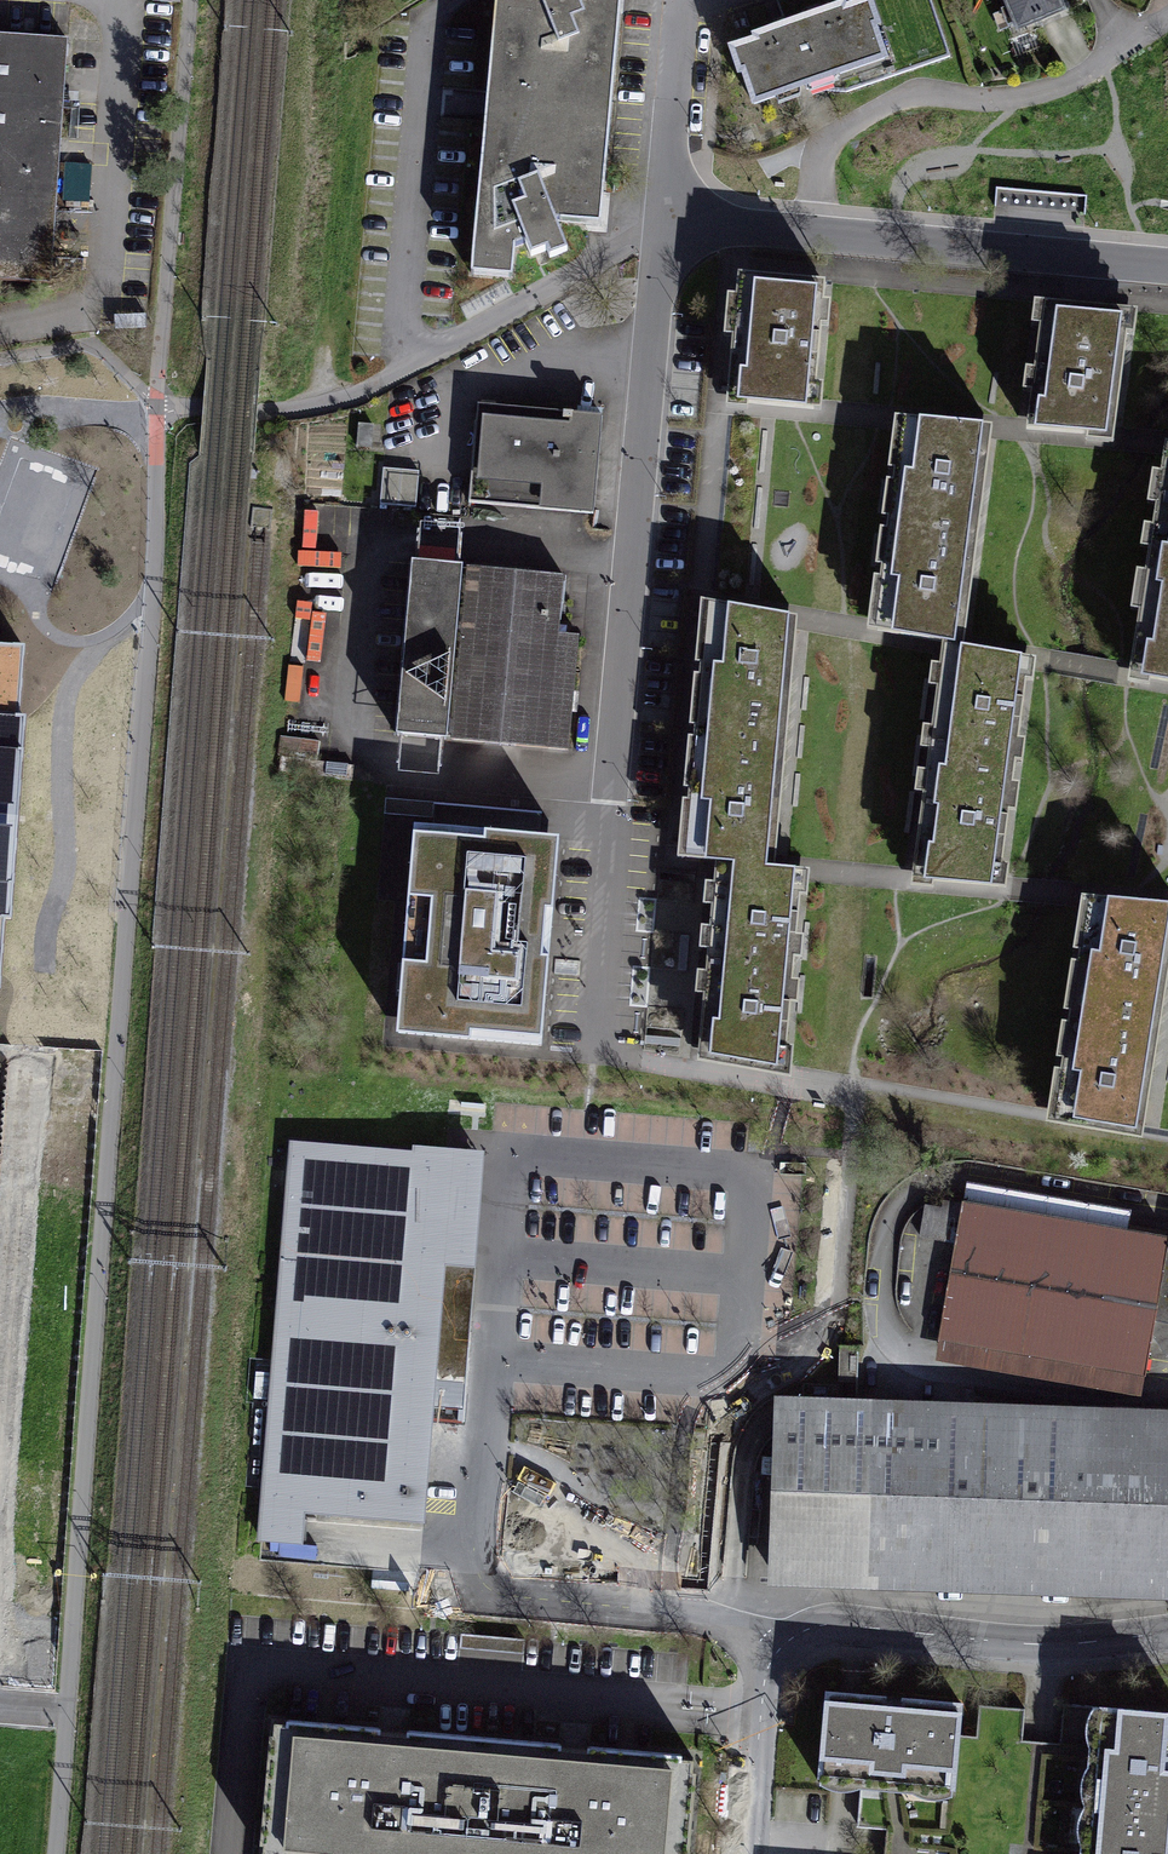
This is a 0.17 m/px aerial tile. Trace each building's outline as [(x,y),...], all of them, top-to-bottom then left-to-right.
[(608,119),(620,0),(568,0),(568,5),(514,0),(505,0),(496,114),(608,119)] [(729,38),(752,105),(804,87),(808,86),(847,91),(951,55),(932,0),(780,0),(786,18),(729,38)] [(1009,35),(1060,16),(1054,0),(996,0),(1009,35)] [(0,49),(0,300),(51,303),(68,53),(0,49)] [(608,119),(496,114),(484,270),(527,274),(531,228),(597,233),(608,119)] [(827,269),(733,260),(719,403),(814,412),(817,379),(827,269)] [(1117,315),(1035,305),(1021,422),(1103,432),(1105,413),(1117,315)] [(989,422),(904,411),(878,622),(963,632),(964,623),(986,449),(989,422)] [(605,421),(487,412),(479,515),(597,525),(605,421)] [(1150,438),(1113,681),(1167,689),(1167,440),(1150,438)] [(382,506),(418,507),(419,469),(383,468),(382,506)] [(411,540),(453,549),(458,525),(416,515),(411,540)] [(571,581),(412,565),(394,740),(574,758),(586,643),(565,641),(571,581)] [(793,611),(708,598),(682,846),(733,852),(765,855),(772,856),(791,627),(793,611)] [(1019,649),(935,638),(904,865),(988,876),(989,867),(1016,669),(1019,649)] [(25,647),(0,645),(0,990),(1,990),(6,919),(12,920),(26,717),(20,717),(25,647)] [(564,825),(408,812),(389,1042),(546,1054),(555,941),(564,825)] [(765,855),(733,852),(693,1051),(775,1066),(776,1043),(788,887),(790,860),(772,856),(765,855)] [(1167,905),(1082,892),(1081,900),(1046,1118),(1134,1136),(1136,1120),(1167,905)] [(457,1160),(292,1148),(261,1567),(426,1579),(457,1160)] [(51,1301),(56,1194),(0,1191),(0,1298),(51,1301)] [(942,1308),(958,1207),(930,1203),(917,1286),(914,1304),(942,1308)] [(1166,1241),(961,1207),(934,1363),(1140,1398),(1166,1241)] [(771,1404),(762,1582),(1167,1601),(1167,1423),(771,1404)] [(953,1702),(816,1691),(809,1781),(833,1783),(860,1785),(946,1792),(953,1702)] [(1090,1701),(1083,1800),(1167,1805),(1167,1706),(1090,1701)] [(267,1707),(266,1751),(280,1751),(281,1707),(267,1707)] [(512,1749),(284,1730),(273,1853),(504,1853),(512,1749)] [(512,1749),(504,1853),(700,1853),(707,1765),(512,1749)] [(874,1853),(941,1853),(946,1792),(860,1785),(855,1838),(875,1840),(874,1853)] [(1083,1800),(1079,1853),(1167,1853),(1167,1805),(1083,1800)]
